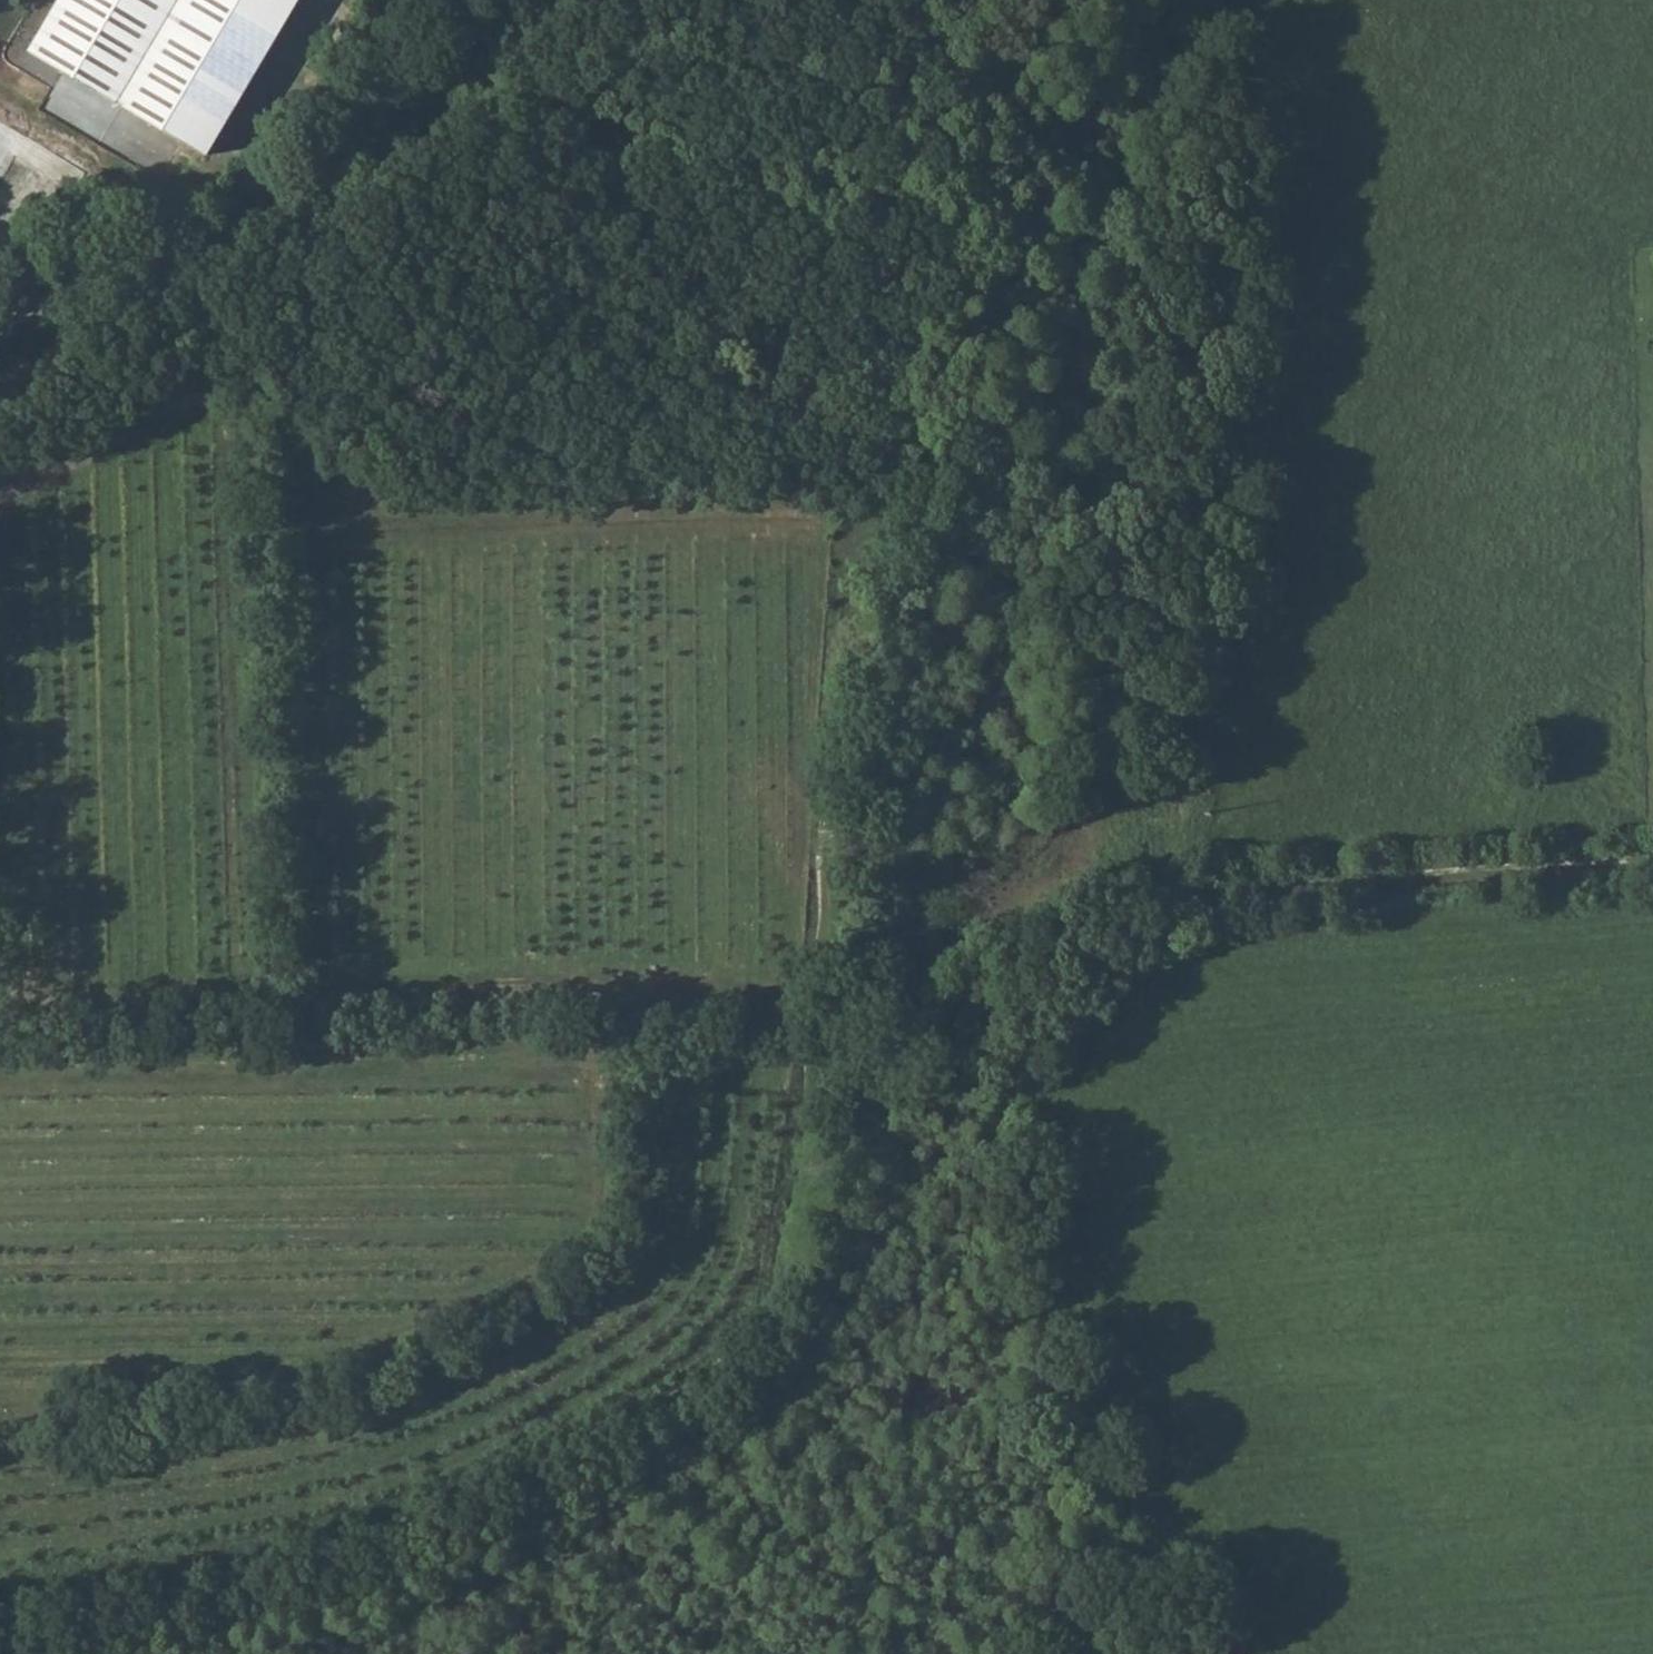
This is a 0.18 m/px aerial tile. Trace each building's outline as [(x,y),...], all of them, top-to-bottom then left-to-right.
[(29,61),(212,170),(314,0),(64,0),(29,61)]
